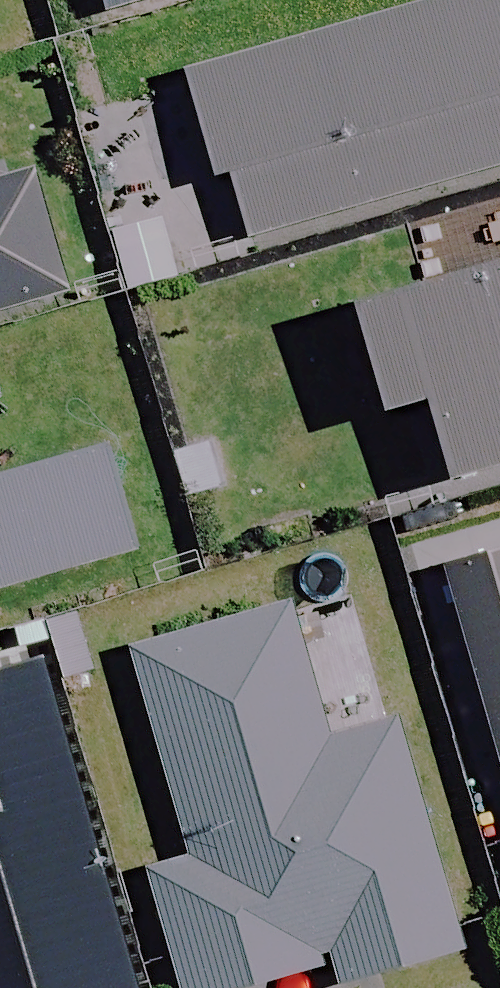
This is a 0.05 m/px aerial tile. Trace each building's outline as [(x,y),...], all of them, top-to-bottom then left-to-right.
[(103,12),(144,0),(99,0),(103,12)] [(181,77),(209,177),(225,173),(244,238),(499,166),(499,0),(453,0),(181,77)] [(59,294),(26,178),(0,185),(0,311),(59,294)] [(342,315),(372,420),(411,408),(435,490),(499,471),(499,270),(342,315)] [(129,555),(100,453),(0,482),(0,591),(129,555)] [(440,571),(499,780),(499,554),(440,571)] [(457,955),(390,722),(326,740),(287,608),(127,653),(186,860),(146,871),(180,987),(250,987),(329,965),(335,987),(342,987),(457,955)] [(0,672),(0,987),(128,987),(35,662),(0,672)]
